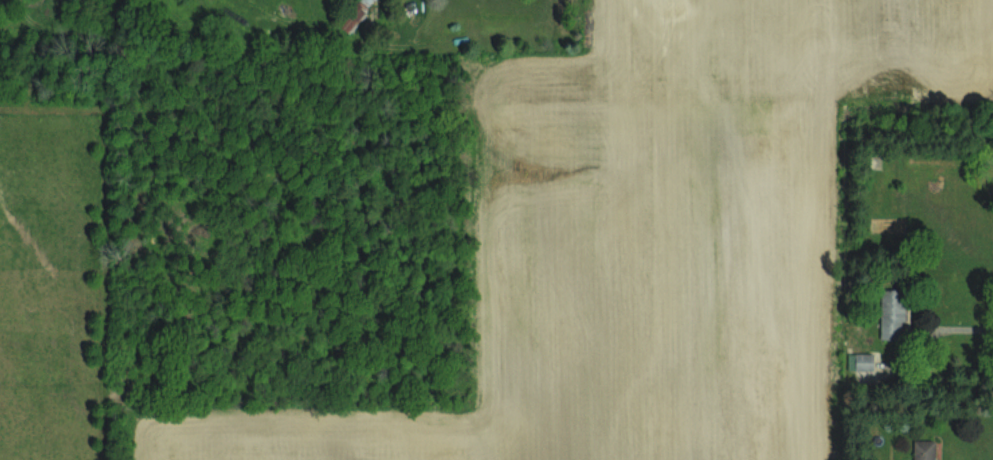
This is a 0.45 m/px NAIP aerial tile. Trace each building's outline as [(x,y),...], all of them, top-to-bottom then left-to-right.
[(347,31),(373,0),(356,0),(337,23),(347,31)] [(880,338),(901,339),(901,322),(905,322),(905,289),(880,289),(880,338)] [(847,370),(873,370),(873,352),(847,353),(847,370)] [(913,440),(913,459),(934,459),(934,439),(913,440)]
